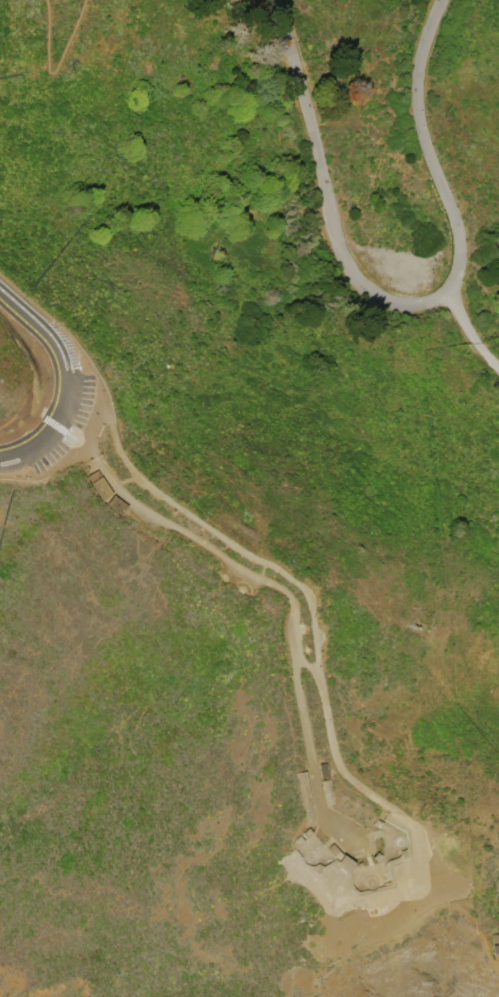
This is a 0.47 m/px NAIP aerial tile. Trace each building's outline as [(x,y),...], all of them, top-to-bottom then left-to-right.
[(91,483),(86,476),(96,470),(101,477),(91,483)] [(101,477),(112,494),(102,500),(91,483),(101,477)] [(127,505),(119,515),(105,503),(112,494),(127,505)] [(497,934),(498,941),(486,943),(485,935),(497,934)] [(497,945),(498,950),(496,953),(494,955),(491,956),(487,954),(486,952),(486,946),(497,945)]
